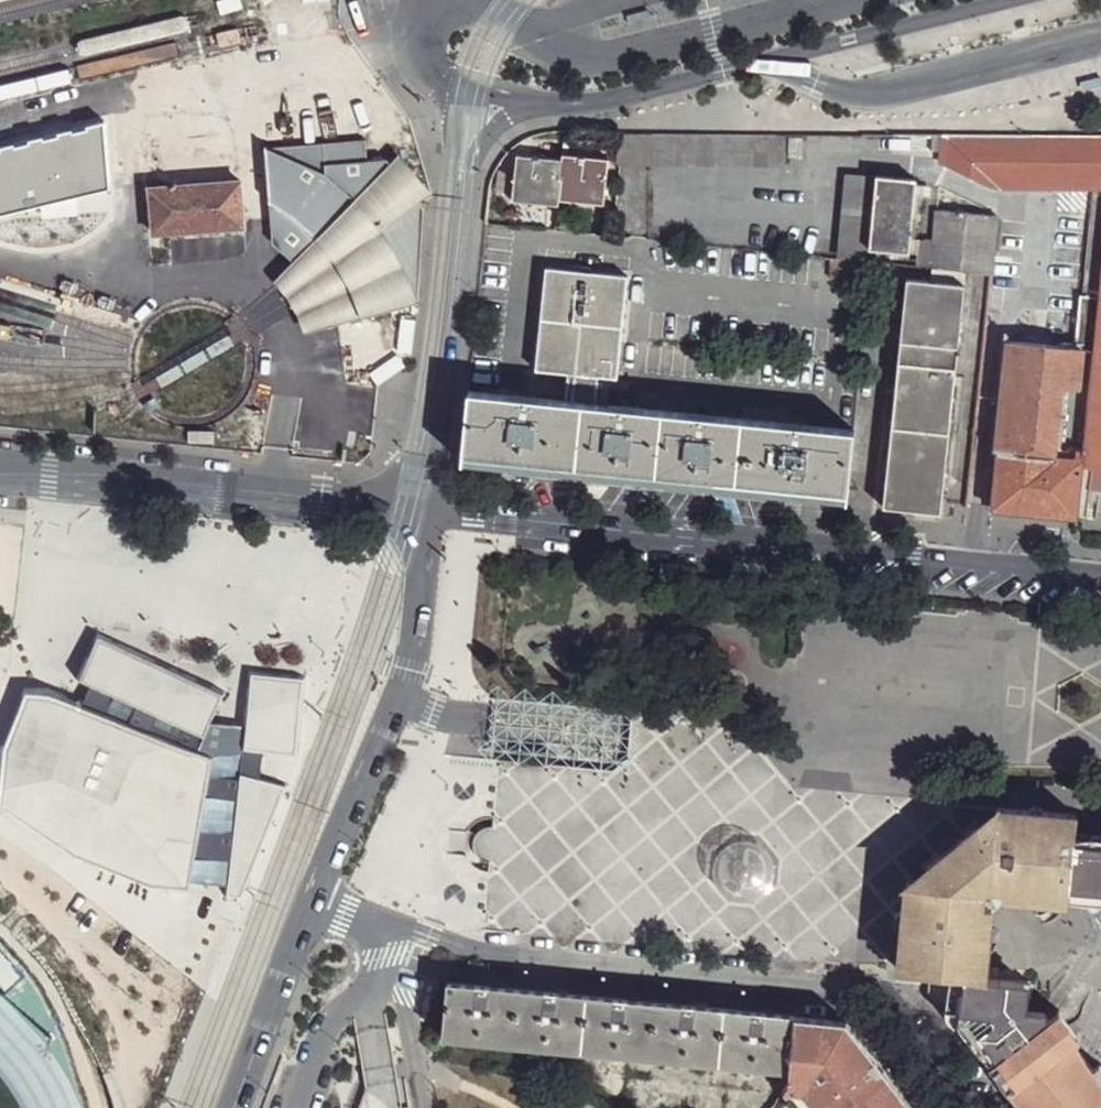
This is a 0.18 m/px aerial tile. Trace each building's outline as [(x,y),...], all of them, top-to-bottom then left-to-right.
[(647,12),(628,17),(630,24),(649,19),(647,12)] [(1098,70),(1075,75),(1077,84),(1100,79),(1098,70)] [(1043,84),(1020,90),(1022,98),(1045,92),(1043,84)] [(970,102),(948,108),(947,107),(950,116),(972,111),(970,102)] [(296,221),(317,241),(356,200),(386,235),(402,266),(420,307),(425,206),(435,200),(399,156),(392,163),(366,163),(366,141),(357,141),(356,124),(290,129),(292,146),(266,152),(270,207),(296,221)] [(621,131),(618,165),(648,165),(650,131),(621,131)] [(650,131),(648,165),(784,166),(785,151),(786,132),(650,131)] [(804,136),(790,134),(788,153),(801,154),(804,136)] [(940,161),(994,186),(1096,188),(1085,295),(1081,296),(1075,347),(1094,349),(1100,276),(1100,136),(942,134),(941,158),(940,161)] [(513,155),(509,202),(556,206),(557,201),(560,161),(513,155)] [(560,161),(557,201),(601,205),(606,159),(560,155),(560,161)] [(843,246),(870,249),(876,176),(849,174),(843,246)] [(876,176),(870,249),(917,253),(919,239),(912,239),(915,196),(922,197),(923,186),(916,184),(916,180),(876,176)] [(245,184),(150,189),(152,237),(153,242),(249,235),(245,184)] [(152,237),(150,189),(110,191),(111,239),(152,237)] [(317,241),(276,283),(281,289),(290,304),(293,308),(300,317),(304,336),(420,307),(402,266),(386,235),(356,200),(317,241)] [(938,210),(932,269),(965,271),(993,273),(998,214),(938,210)] [(547,268),(537,370),(570,373),(567,401),(598,404),(601,377),(617,378),(628,276),(547,268)] [(907,279),(884,507),(941,513),(965,271),(932,269),(931,281),(907,279)] [(1081,467),(1091,467),(1100,468),(1100,276),(1094,349),(1081,467)] [(1011,340),(993,510),(1072,518),(1076,518),(1081,467),(1094,349),(1075,347),(1011,340)] [(469,390),(462,454),(848,495),(855,431),(598,404),(567,401),(469,390)] [(1100,484),(1100,468),(1091,467),(1089,484),(1100,484)] [(98,634),(77,680),(92,686),(85,703),(49,689),(25,688),(6,707),(0,766),(0,807),(77,859),(155,890),(191,894),(192,882),(228,885),(226,897),(243,900),(289,785),(261,776),(264,756),(298,759),(307,677),(250,671),(244,726),(213,723),(226,692),(98,634)] [(992,895),(1042,901),(1099,902),(1100,902),(1100,835),(1074,834),(1076,815),(997,807),(994,829),(975,827),(928,864),(925,885),(905,883),(896,970),(930,974),(943,976),(983,980),(992,895)] [(997,1060),(943,989),(943,976),(930,974),(929,994),(985,1069),(997,1060)] [(943,989),(997,1060),(1036,1030),(1027,1018),(1030,983),(983,980),(943,976),(943,989)] [(449,984),(444,1037),(791,1070),(795,1015),(449,984)] [(1059,1013),(1054,1017),(1073,1043),(1078,1039),(1059,1013)] [(798,1107),(912,1107),(889,1077),(890,1074),(885,1066),(881,1068),(876,1061),(879,1057),(870,1048),(867,1049),(845,1019),(795,1015),(791,1070),(791,1081),(785,1091),(798,1107)] [(997,1060),(1017,1085),(1073,1043),(1054,1017),(997,1060)] [(1093,1070),(1073,1043),(1017,1085),(1034,1107),(1100,1107),(1100,1080),(1093,1070)] [(876,1061),(881,1068),(885,1066),(879,1057),(876,1061)] [(1017,1085),(1006,1094),(1017,1107),(1034,1107),(1017,1085)] [(405,1105),(383,1097),(371,1094),(367,1105),(365,1107),(407,1107),(405,1105)]
